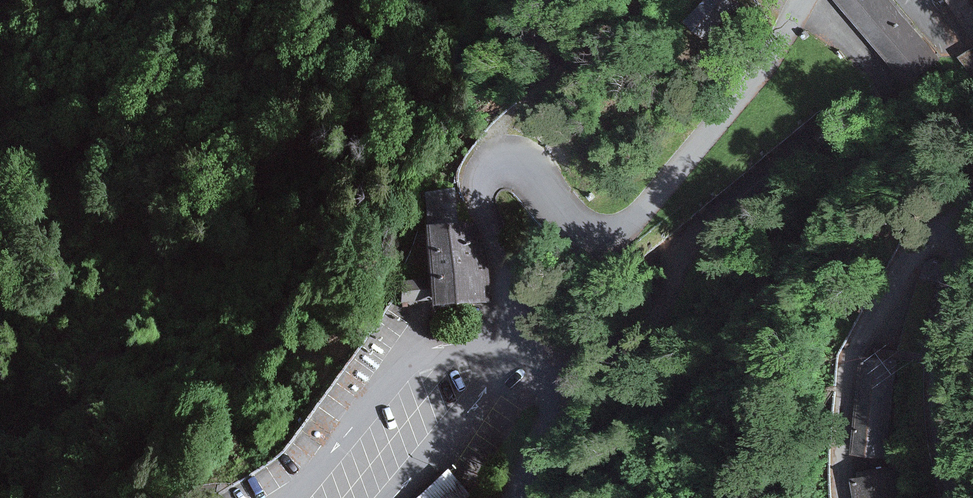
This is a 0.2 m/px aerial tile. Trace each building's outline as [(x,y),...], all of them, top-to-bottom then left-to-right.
[(890,0),(834,0),(909,85),(941,57),(890,0)] [(453,188),(418,196),(420,232),(413,233),(417,282),(393,284),(395,305),(420,303),(420,310),(485,305),(480,244),(474,245),(472,224),(455,225),(453,188)] [(895,360),(861,357),(851,455),(886,459),(895,360)] [(410,497),(458,497),(467,490),(445,466),(410,497)] [(855,479),(858,497),(897,497),(892,472),(855,479)]
